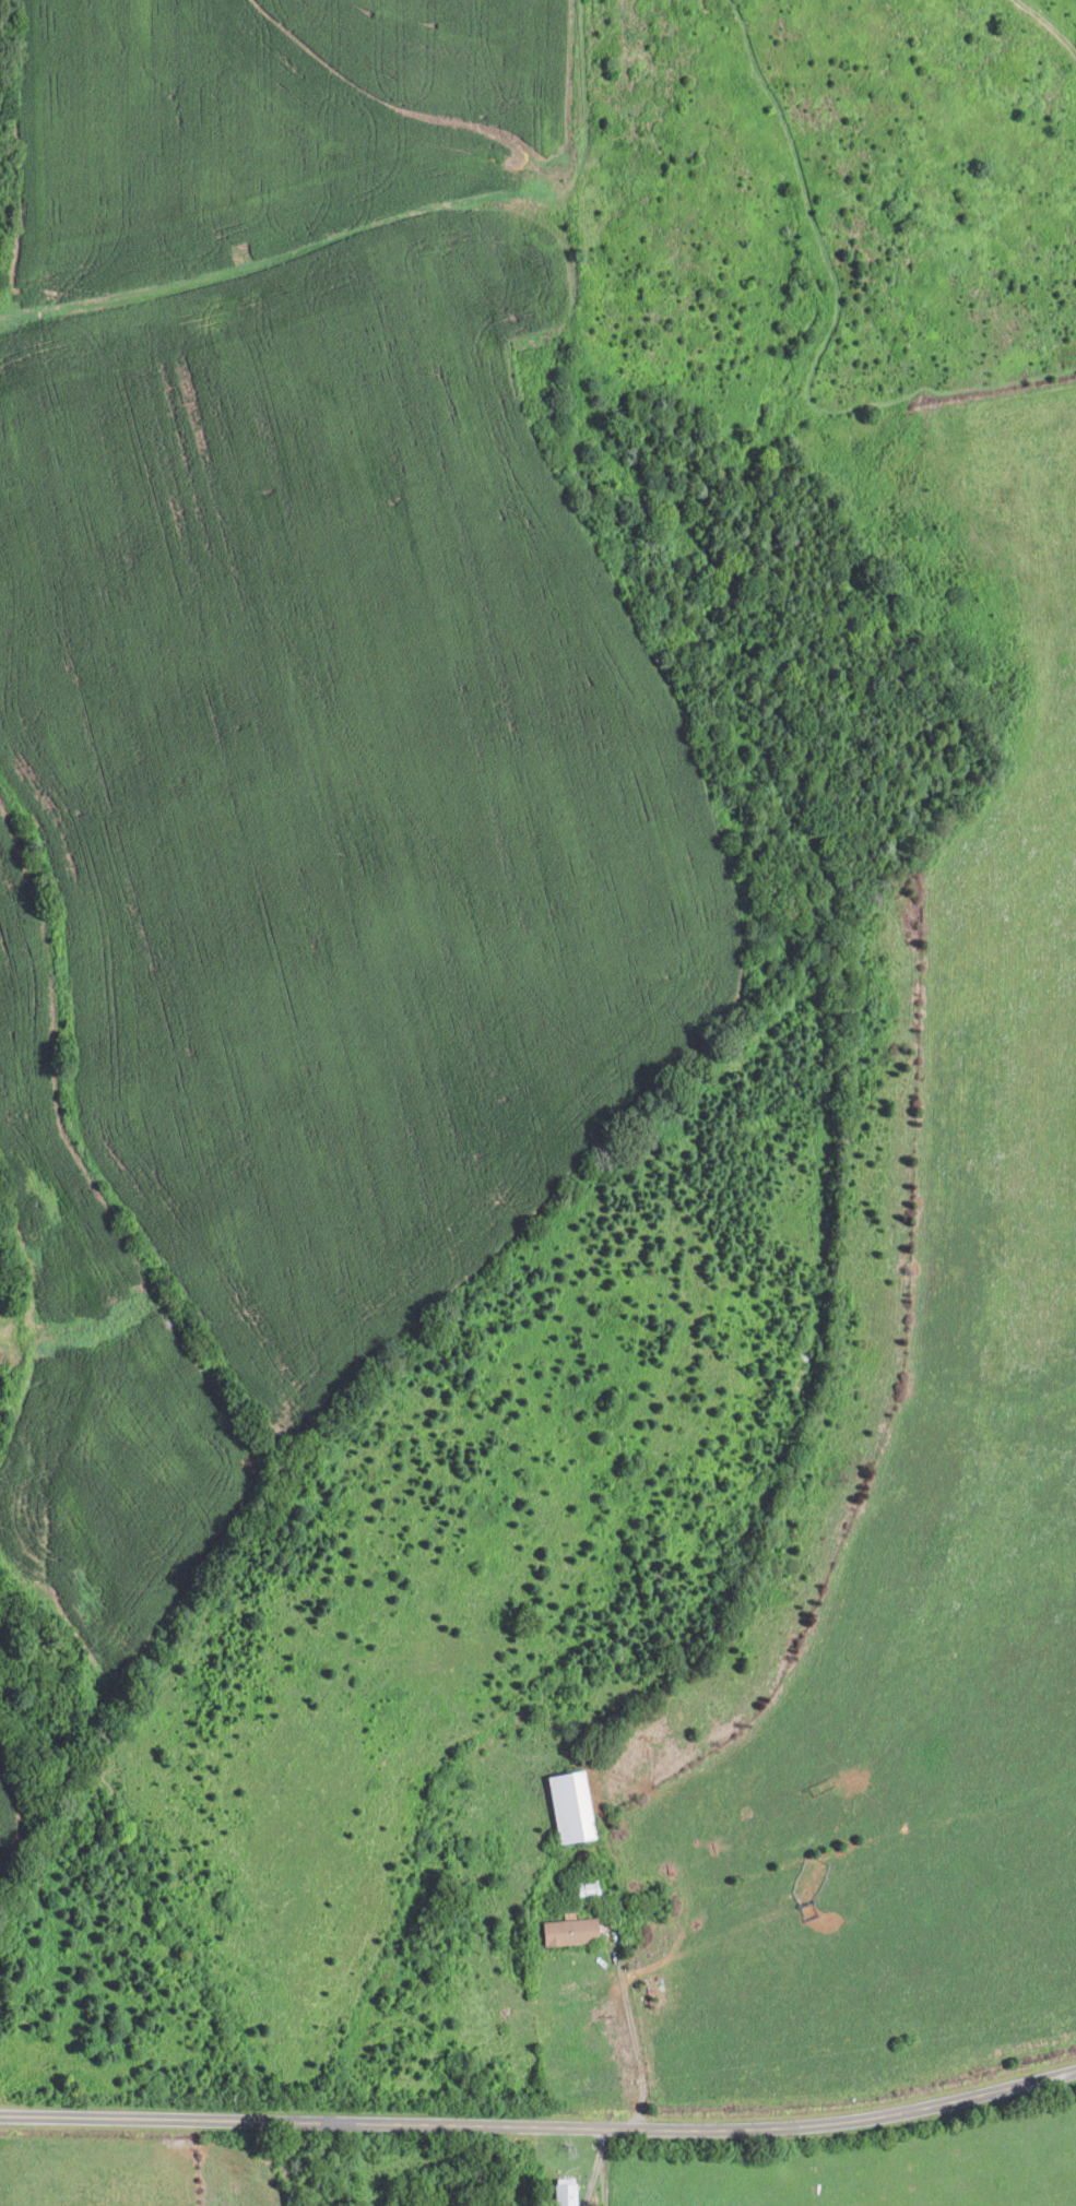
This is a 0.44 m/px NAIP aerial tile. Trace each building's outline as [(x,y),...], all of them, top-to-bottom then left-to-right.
[(555,1845),(591,1838),(579,1770),(543,1777),(555,1845)] [(594,1892),(589,1881),(575,1887),(580,1898),(594,1892)] [(539,1921),(539,1945),(595,1944),(595,1920),(539,1921)] [(551,2182),(552,2205),(575,2205),(574,2182),(551,2182)]
